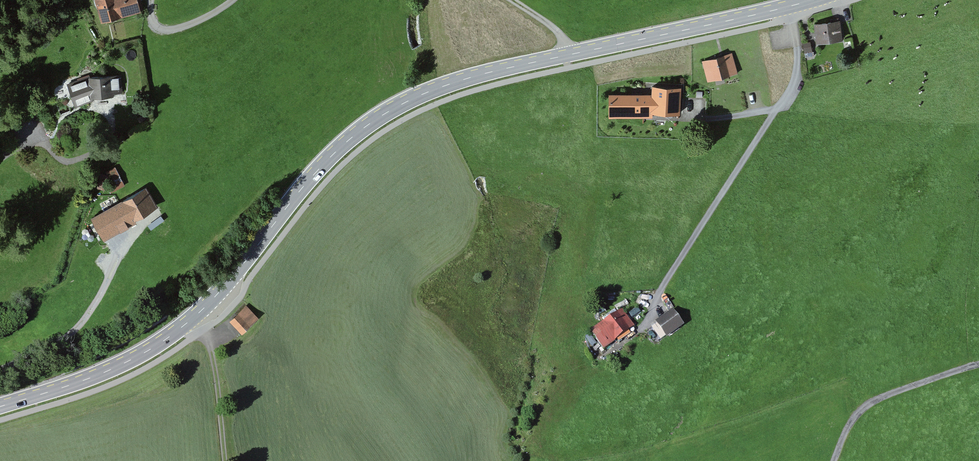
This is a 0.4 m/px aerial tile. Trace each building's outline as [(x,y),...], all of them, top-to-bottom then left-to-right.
[(102,19),(143,7),(140,0),(97,0),(102,19)] [(846,19),(820,22),(822,41),(848,38),(846,19)] [(811,41),(804,42),(807,55),(814,53),(811,41)] [(740,72),(734,52),(705,60),(710,80),(740,72)] [(67,83),(75,105),(96,97),(124,95),(122,74),(90,76),(67,83)] [(650,92),(609,92),(609,115),(679,114),(678,83),(650,83),(650,92)] [(97,175),(103,188),(108,185),(112,193),(127,186),(116,165),(97,175)] [(144,185),(91,217),(105,240),(158,208),(144,185)] [(256,317),(246,306),(232,320),(242,330),(256,317)] [(639,323),(625,306),(594,330),(608,348),(639,323)] [(678,308),(663,318),(673,334),(689,324),(678,308)]
